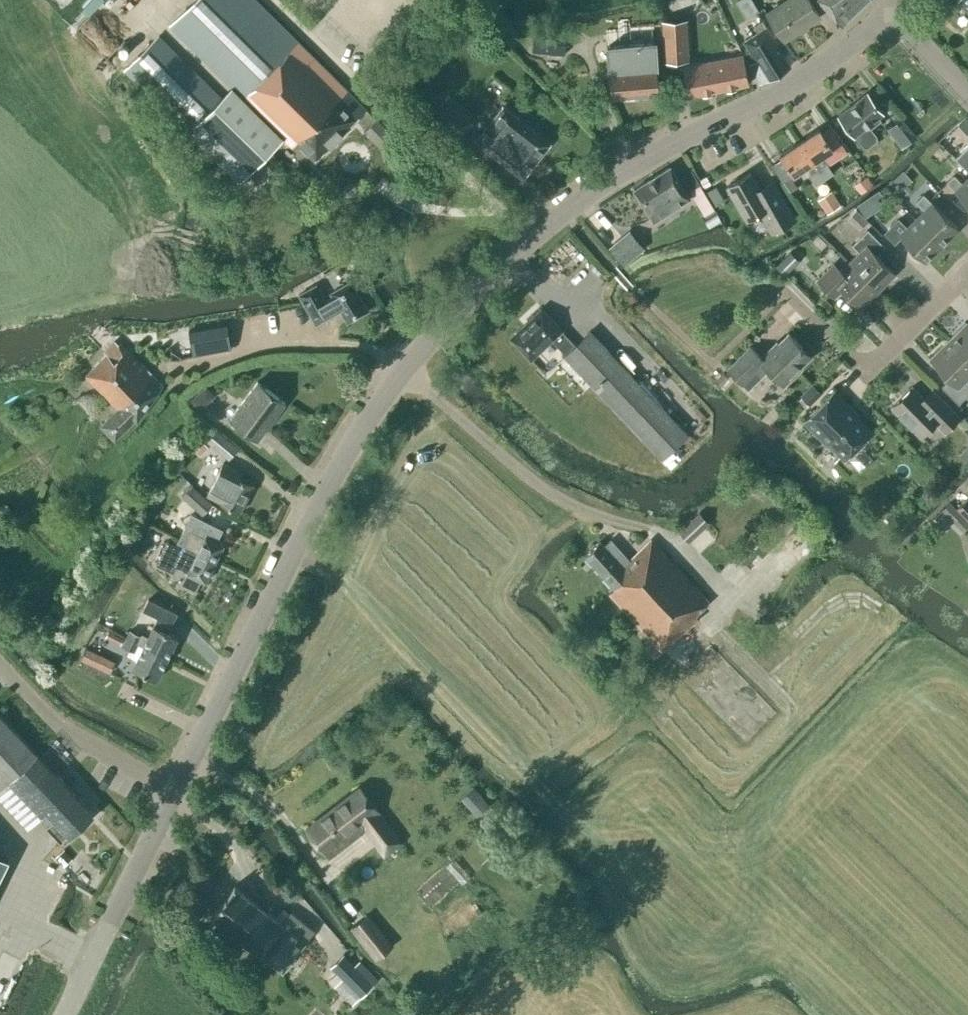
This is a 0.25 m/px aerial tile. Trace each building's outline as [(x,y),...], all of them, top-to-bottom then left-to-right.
[(315,161),(366,110),(255,0),(195,0),(170,25),(292,146),(296,142),(315,161)] [(735,1),(746,19),(759,11),(752,0),(738,0),(735,1)] [(767,14),(784,39),(820,16),(809,0),(788,0),(767,14)] [(842,25),(868,0),(820,0),(842,25)] [(958,3),(967,12),(967,0),(960,0),(958,3)] [(686,20),(663,21),(665,61),(688,60),(686,20)] [(768,80),(790,66),(767,28),(766,28),(762,21),(754,26),(758,33),(744,41),(756,61),(749,65),(759,84),(768,80)] [(533,51),(564,54),(566,31),(535,28),(533,51)] [(125,71),(188,132),(222,98),(159,36),(125,71)] [(654,43),(607,46),(611,96),(658,93),(654,43)] [(743,55),(705,62),(710,91),(748,84),(743,55)] [(688,96),(710,91),(705,62),(682,67),(688,96)] [(282,163),(269,151),(282,137),(232,89),(189,134),(239,182),(241,180),(249,188),(256,181),(261,185),(282,163)] [(867,93),(838,115),(854,136),(855,135),(863,146),(867,148),(877,140),(876,135),(870,128),(881,120),(878,117),(883,113),(867,93)] [(523,178),(550,143),(502,105),(475,140),(523,178)] [(473,124),(455,108),(439,125),(457,141),(473,124)] [(382,149),(394,137),(367,110),(359,117),(369,128),(365,132),(382,149)] [(902,116),(886,128),(901,147),(917,135),(902,116)] [(957,125),(967,134),(967,133),(967,120),(965,117),(957,125)] [(832,149),(819,129),(799,142),(824,179),(832,173),(825,162),(823,164),(819,158),(832,149)] [(815,184),(824,179),(799,142),(780,155),(793,175),(807,166),(811,172),(808,174),(815,184)] [(955,159),(967,172),(967,145),(955,159)] [(670,167),(634,189),(653,219),(689,197),(683,187),(670,167)] [(691,170),(680,176),(689,191),(700,185),(691,170)] [(793,219),(775,187),(763,194),(750,173),(727,186),(747,219),(760,211),(772,232),(793,219)] [(963,184),(954,175),(946,182),(955,191),(967,204),(967,179),(963,184)] [(853,184),(858,192),(870,184),(865,176),(853,184)] [(790,177),(783,182),(789,192),(797,187),(790,177)] [(716,185),(705,192),(714,206),(724,200),(716,185)] [(818,199),(827,214),(840,205),(831,191),(818,199)] [(916,202),(925,211),(916,220),(941,244),(957,228),(933,203),(932,203),(924,194),(916,202)] [(857,209),(847,218),(858,229),(868,220),(857,209)] [(925,261),(941,244),(916,220),(908,228),(899,219),(891,227),(900,236),(925,261)] [(866,246),(849,262),(878,291),(895,274),(876,255),(884,247),(868,230),(859,239),(866,246)] [(611,246),(624,263),(643,247),(630,231),(611,246)] [(799,260),(790,251),(775,266),(784,275),(799,260)] [(861,307),(878,291),(849,262),(840,271),(833,264),(817,280),(834,297),(843,288),(861,307)] [(347,322),(367,311),(351,281),(330,293),(332,297),(325,301),(316,285),(299,295),(316,324),(340,310),(347,322)] [(825,298),(819,303),(827,311),(832,306),(825,298)] [(564,355),(662,458),(687,434),(590,331),(574,345),(560,331),(562,330),(541,308),(510,338),(531,359),(552,339),(566,353),(564,355)] [(192,353),(231,346),(226,321),(187,328),(192,353)] [(948,341),(967,361),(967,325),(966,323),(948,341)] [(761,357),(750,346),(728,369),(748,390),(768,370),(784,386),(801,369),(800,367),(809,358),(800,349),(802,347),(788,333),(778,344),(776,342),(761,357)] [(125,351),(119,344),(118,345),(113,340),(103,350),(107,354),(86,376),(119,409),(101,426),(115,439),(135,419),(137,421),(163,386),(127,349),(125,351)] [(967,378),(967,361),(948,341),(930,358),(950,378),(942,387),(958,404),(967,395),(967,382),(966,380),(967,378)] [(230,419),(258,439),(285,403),(257,382),(230,419)] [(812,383),(800,395),(809,405),(822,393),(812,383)] [(215,395),(206,385),(189,399),(198,409),(215,395)] [(945,432),(959,417),(932,390),(924,399),(912,387),(892,407),(920,436),(935,422),(945,432)] [(857,417),(858,415),(834,391),(803,422),(828,446),(829,444),(844,459),(872,431),(857,417)] [(206,441),(227,459),(236,448),(216,430),(206,441)] [(237,470),(223,464),(207,495),(220,501),(220,502),(240,512),(253,485),(234,476),(237,470)] [(181,496),(202,516),(212,504),(192,485),(181,496)] [(967,499),(958,508),(967,518),(967,501),(967,499)] [(949,501),(941,509),(954,521),(962,514),(949,501)] [(709,523),(699,512),(679,531),(689,542),(709,523)] [(176,542),(184,546),(183,548),(214,563),(223,545),(216,541),(222,530),(190,514),(176,542)] [(698,617),(695,615),(709,602),(652,540),(630,560),(611,540),(604,546),(599,541),(584,555),(614,589),(609,593),(662,651),(698,617)] [(205,582),(214,563),(183,548),(182,549),(167,541),(156,564),(173,573),(177,566),(188,571),(187,573),(205,582)] [(114,629),(114,631),(127,637),(130,630),(117,624),(114,629)] [(135,633),(130,630),(127,637),(126,638),(167,658),(178,637),(154,625),(147,638),(136,632),(135,633)] [(157,680),(167,658),(126,638),(122,646),(128,649),(126,652),(138,658),(133,668),(157,680)] [(80,658),(109,672),(115,660),(85,646),(80,658)] [(1,788),(9,780),(42,815),(47,811),(50,814),(41,821),(61,842),(92,812),(0,715),(0,786),(1,788)] [(462,796),(477,814),(488,805),(473,786),(462,796)] [(360,823),(384,855),(401,842),(360,788),(307,828),(324,850),(360,823)] [(231,853),(248,870),(261,857),(244,840),(231,853)] [(211,915),(281,972),(314,931),(291,913),(282,923),(234,885),(211,915)] [(393,945),(368,913),(350,928),(375,959),(393,945)] [(360,998),(373,985),(343,955),(330,968),(360,998)]
